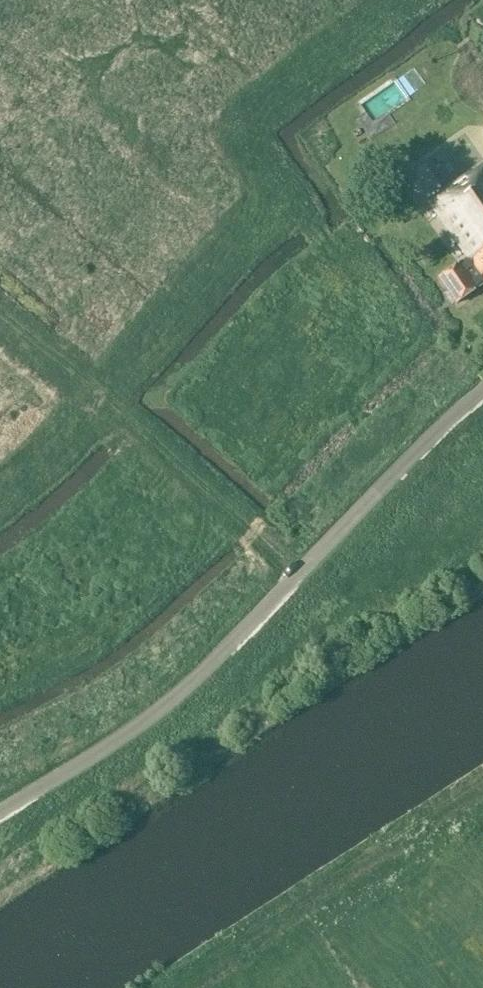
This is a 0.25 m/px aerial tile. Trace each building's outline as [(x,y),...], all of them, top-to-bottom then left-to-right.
[(353,100),(366,123),(406,100),(393,77),(353,100)] [(470,175),(429,204),(463,253),(468,259),(461,264),(439,279),(456,303),(478,288),(477,287),(482,283),(482,169),(471,177),(470,175)]
